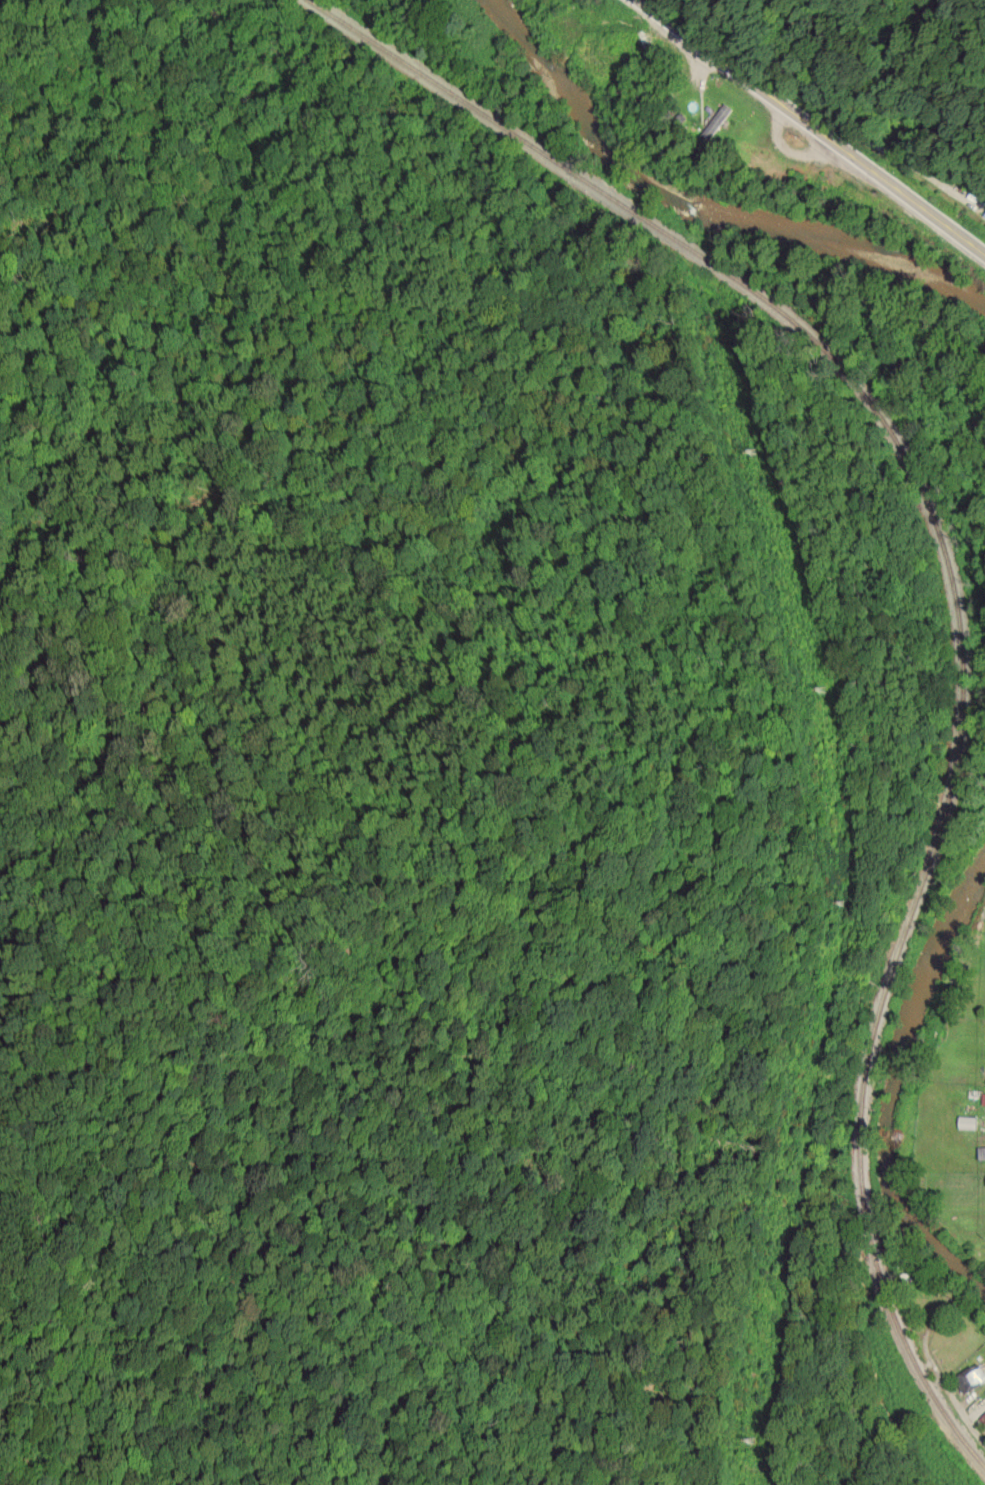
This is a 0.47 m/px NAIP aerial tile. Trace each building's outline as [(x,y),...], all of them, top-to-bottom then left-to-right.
[(707,143),(732,109),(724,104),(716,115),(712,112),(696,134),(707,143)] [(978,1363),(954,1378),(964,1394),(984,1382),(984,1375),(978,1363)]
